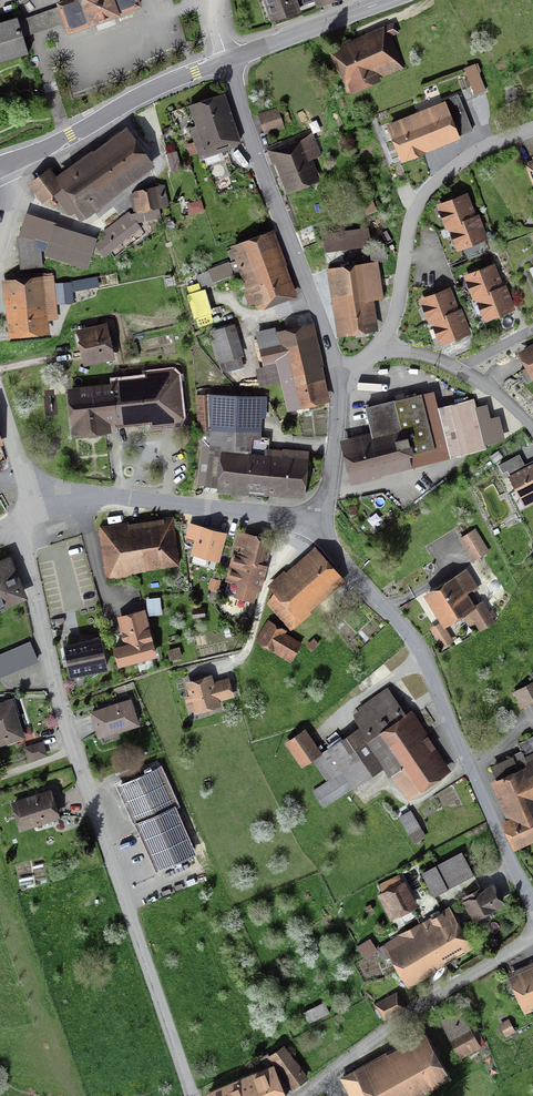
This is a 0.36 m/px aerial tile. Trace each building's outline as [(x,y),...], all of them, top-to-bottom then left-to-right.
[(60,7),(65,22),(69,32),(91,24),(105,19),(118,14),(117,14),(139,6),(137,0),(70,0),(59,4),(60,7)] [(300,10),(296,0),(266,0),(273,19),(300,10)] [(300,10),(332,0),(296,0),(300,10)] [(23,36),(65,22),(60,7),(18,20),(18,22),(24,21),(26,28),(21,29),(23,36)] [(26,53),(26,55),(28,54),(23,36),(21,29),(26,28),(24,21),(18,22),(18,20),(17,17),(15,18),(16,19),(0,24),(0,61),(26,53)] [(384,28),(328,50),(344,91),(367,82),(366,78),(398,65),(384,28)] [(219,93),(189,104),(196,125),(189,127),(199,155),(236,143),(219,93)] [(460,98),(386,126),(399,160),(416,153),(415,149),(431,143),(433,149),(473,134),(460,98)] [(268,132),(285,127),(281,111),(263,117),(268,132)] [(148,160),(122,127),(54,179),(79,212),(148,160)] [(307,134),(267,150),(283,191),(313,179),(305,158),(315,154),(307,134)] [(525,164),(532,184),(532,161),(525,164)] [(47,172),(32,183),(45,202),(61,192),(47,172)] [(159,207),(169,204),(164,184),(135,189),(130,195),(134,212),(130,212),(137,222),(161,217),(159,207)] [(465,192),(434,202),(443,228),(447,226),(458,223),(457,219),(472,214),(465,192)] [(95,243),(105,256),(142,228),(137,222),(130,212),(129,211),(102,231),(105,235),(95,243)] [(458,223),(447,226),(454,249),(487,238),(478,212),(472,214),(457,219),(458,223)] [(97,236),(54,223),(45,254),(88,267),(95,243),(97,236)] [(293,294),(270,229),(228,244),(244,292),(250,290),(256,307),(293,294)] [(322,236),(325,254),(370,247),(368,229),(322,236)] [(42,265),(39,233),(18,235),(21,268),(42,265)] [(373,260),(326,268),(336,336),(373,330),(368,300),(379,298),(373,260)] [(200,275),(205,286),(234,274),(229,262),(200,275)] [(492,264),(462,274),(470,300),(474,299),(486,295),(484,291),(500,286),(492,264)] [(6,336),(45,331),(42,302),(51,301),(48,273),(0,279),(6,336)] [(486,295),(474,299),(482,321),(514,310),(505,284),(500,286),(484,291),(486,295)] [(448,288),(417,298),(426,324),(430,322),(441,319),(440,315),(455,310),(448,288)] [(196,319),(214,314),(208,291),(190,295),(196,319)] [(441,319),(430,322),(438,344),(470,334),(461,308),(455,310),(440,315),(441,319)] [(77,330),(81,347),(111,340),(107,323),(77,330)] [(240,355),(230,324),(208,331),(217,362),(240,355)] [(274,329),(254,333),(261,361),(272,358),(284,410),(326,401),(309,325),(275,333),(274,329)] [(81,347),(84,363),(114,357),(111,340),(81,347)] [(516,352),(528,379),(532,377),(532,345),(516,352)] [(143,380),(64,389),(68,433),(102,429),(101,421),(115,420),(115,424),(150,420),(151,426),(179,423),(173,370),(143,373),(143,380)] [(343,439),(352,481),(410,469),(406,454),(435,448),(424,396),(367,408),(372,433),(343,439)] [(301,497),(303,452),(270,450),(271,436),(251,436),(253,399),(209,397),(207,457),(219,458),(217,493),(301,497)] [(472,402),(441,410),(452,456),(483,449),(472,402)] [(506,476),(520,504),(532,497),(532,492),(532,491),(532,462),(506,476)] [(227,531),(190,521),(186,536),(194,538),(190,553),(219,561),(227,531)] [(170,527),(108,538),(114,573),(176,561),(170,527)] [(260,588),(273,537),(238,528),(225,579),(237,582),(234,595),(254,600),(258,587),(260,588)] [(291,629),(346,578),(315,545),(286,572),(284,570),(268,584),(274,590),(267,603),(291,629)] [(28,596),(9,553),(0,557),(0,608),(28,596)] [(444,628),(473,611),(457,585),(428,603),(442,625),(444,628)] [(117,664),(157,654),(145,608),(117,615),(125,643),(112,646),(117,664)] [(453,643),(444,628),(442,625),(432,630),(444,649),(453,643)] [(270,631),(263,645),(292,658),(298,644),(270,631)] [(70,675),(108,668),(101,635),(63,642),(70,675)] [(39,661),(32,643),(0,656),(0,676),(0,677),(39,661)] [(193,710),(194,714),(221,706),(219,700),(234,696),(228,677),(213,681),(211,674),(185,681),(188,695),(184,696),(189,711),(193,710)] [(532,698),(532,681),(515,690),(522,704),(532,698)] [(442,772),(391,692),(359,713),(367,726),(317,759),(329,777),(312,789),(322,805),(388,763),(408,794),(442,772)] [(95,717),(101,736),(133,727),(128,708),(95,717)] [(0,712),(0,743),(17,738),(9,710),(0,712)] [(302,764),(315,755),(300,735),(287,744),(302,764)] [(490,781),(507,818),(501,820),(514,848),(532,839),(532,735),(519,742),(523,751),(491,766),(496,778),(490,781)] [(30,761),(47,755),(43,743),(26,749),(30,761)] [(169,810),(154,778),(125,791),(140,823),(169,810)] [(20,830),(57,817),(50,797),(14,809),(20,830)] [(190,857),(169,810),(140,823),(161,870),(190,857)] [(415,840),(426,833),(412,811),(401,818),(415,840)] [(435,890),(474,871),(465,853),(426,872),(435,890)] [(392,918),(415,907),(404,882),(380,892),(392,918)] [(475,916),(495,905),(485,887),(465,898),(475,916)] [(391,954),(408,984),(468,951),(451,921),(391,954)] [(525,1010),(532,1006),(532,963),(508,975),(525,1010)] [(384,1016),(404,1005),(397,992),(377,1004),(384,1016)] [(329,1011),(323,1000),(303,1009),(309,1021),(329,1011)] [(480,1042),(461,1009),(443,1020),(462,1053),(480,1042)] [(441,1077),(421,1041),(352,1081),(361,1095),(408,1095),(441,1077)] [(292,1086),(307,1075),(284,1042),(269,1053),(292,1086)] [(209,1095),(283,1095),(273,1071),(209,1094),(209,1095)]
